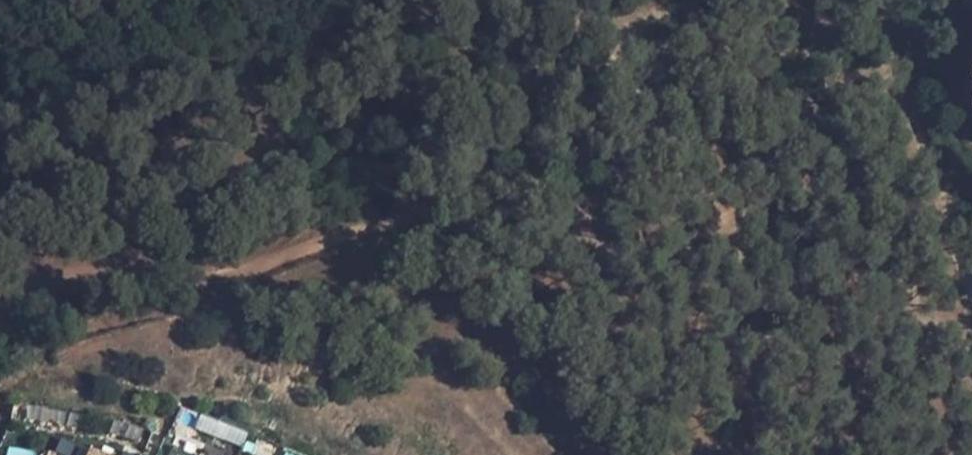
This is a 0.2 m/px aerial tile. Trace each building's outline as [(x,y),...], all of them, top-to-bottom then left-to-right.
[(84,445),(80,454),(109,454),(84,445)]
